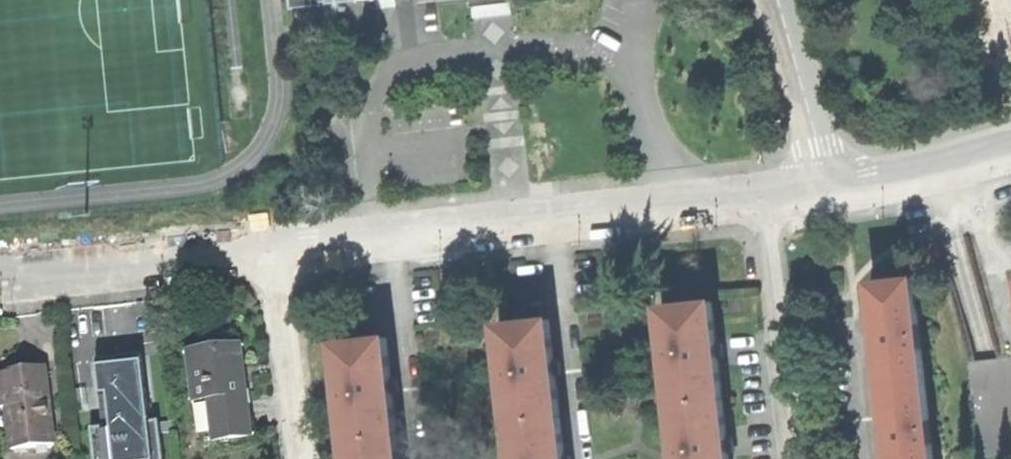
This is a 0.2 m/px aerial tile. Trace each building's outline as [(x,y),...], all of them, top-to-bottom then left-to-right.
[(472,13),(509,9),(508,0),(471,0),(472,13)] [(886,387),(926,383),(915,278),(875,283),(880,332),(882,344),(886,387)] [(674,402),(723,397),(719,355),(718,343),(713,300),(664,306),(674,402)] [(512,419),(561,414),(557,373),(556,361),(551,318),(502,323),(512,419)] [(349,437),(398,432),(394,390),(393,378),(388,336),(339,341),(349,437)] [(188,352),(194,401),(209,399),(214,441),(254,436),(248,391),(243,345),(188,352)] [(97,361),(101,397),(108,396),(112,427),(131,425),(151,423),(143,356),(117,359),(97,361)] [(982,455),(1010,452),(1010,356),(986,358),(972,360),(982,455)] [(14,449),(56,444),(51,401),(46,401),(45,390),(42,369),(19,371),(4,373),(4,375),(8,406),(14,449)] [(2,407),(8,406),(4,375),(0,376),(0,392),(2,407)] [(886,387),(891,427),(892,439),(894,458),(935,458),(926,383),(886,387)] [(46,401),(51,401),(53,400),(52,389),(45,390),(46,401)] [(132,435),(131,425),(112,427),(108,396),(101,397),(100,397),(105,438),(132,435)] [(729,450),(728,439),(723,397),(674,402),(681,458),(730,458),(729,450)] [(566,456),(561,414),(512,419),(517,458),(566,458),(566,456)] [(398,432),(349,437),(352,458),(401,458),(398,432)]
